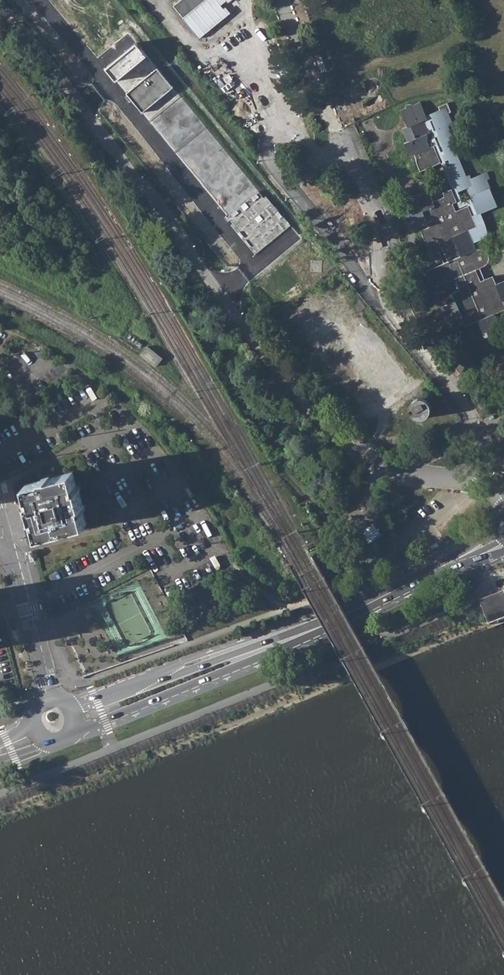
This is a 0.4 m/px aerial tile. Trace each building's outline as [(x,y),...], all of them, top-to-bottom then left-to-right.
[(173,6),(184,19),(199,39),(228,15),(220,6),(227,0),(181,0),(173,6)] [(334,16),(321,21),(323,27),(337,22),(334,16)] [(132,39),(101,65),(255,250),(286,224),(132,39)] [(416,162),(419,171),(427,168),(428,171),(433,168),(433,166),(441,163),(434,146),(430,148),(427,141),(428,140),(427,133),(431,131),(428,126),(426,126),(423,119),(427,117),(425,114),(419,101),(412,104),(411,103),(405,103),(406,106),(399,109),(403,119),(406,121),(407,125),(402,128),(408,141),(403,143),(409,157),(414,154),(416,157),(416,162)] [(470,197),(477,213),(479,212),(497,204),(486,178),(488,177),(486,171),(470,177),(468,173),(465,175),(451,140),(453,139),(447,125),(451,123),(447,112),(450,110),(446,101),(437,105),(439,108),(429,112),(433,120),(430,121),(432,125),(434,123),(438,134),(437,135),(438,139),(436,140),(437,144),(440,143),(441,146),(442,146),(445,154),(442,155),(445,161),(449,160),(451,165),(447,167),(450,173),(451,172),(452,174),(450,175),(457,191),(469,186),(473,195),(470,196),(470,197)] [(483,223),(479,212),(477,213),(470,197),(461,201),(457,191),(450,175),(452,174),(451,172),(450,173),(447,167),(451,165),(449,160),(445,161),(442,155),(445,154),(442,146),(441,146),(440,143),(437,144),(436,140),(438,139),(437,135),(438,134),(434,123),(432,125),(430,121),(433,120),(429,112),(425,114),(427,117),(423,119),(426,126),(428,126),(431,131),(427,133),(428,140),(427,141),(430,148),(434,146),(441,163),(451,188),(456,200),(459,207),(466,204),(467,205),(476,226),(468,229),(473,241),(486,235),(483,223)] [(439,252),(442,250),(447,262),(444,263),(427,270),(435,287),(454,279),(459,290),(451,293),(455,301),(443,306),(449,323),(462,318),(465,326),(477,321),(482,333),(499,326),(494,314),(503,310),(503,306),(501,300),(503,299),(503,279),(494,283),(490,274),(483,278),(478,280),(473,268),(478,266),(485,262),(487,258),(487,255),(486,251),(482,248),(476,248),(473,241),(468,229),(476,226),(467,205),(455,210),(453,202),(456,200),(451,188),(442,192),(445,197),(433,201),(428,189),(415,195),(417,198),(400,206),(408,222),(424,216),(428,227),(420,230),(431,255),(439,252)] [(439,252),(444,263),(447,262),(442,250),(439,252)] [(483,278),(478,266),(473,268),(478,280),(483,278)] [(148,346),(142,355),(159,365),(164,356),(148,346)] [(412,417),(420,418),(421,417),(425,412),(426,408),(425,404),(423,401),(419,398),(411,399),(407,404),(406,408),(407,412),(412,417)] [(36,521),(40,535),(85,523),(82,509),(86,508),(85,504),(83,504),(79,490),(81,489),(79,484),(76,485),(72,471),(50,477),(43,479),(27,484),(30,497),(26,498),(27,503),(30,503),(32,510),(34,517),(31,517),(33,522),(36,521)] [(362,532),(368,544),(382,538),(376,525),(362,532)] [(486,618),(489,626),(503,620),(503,592),(480,602),(486,618)]
